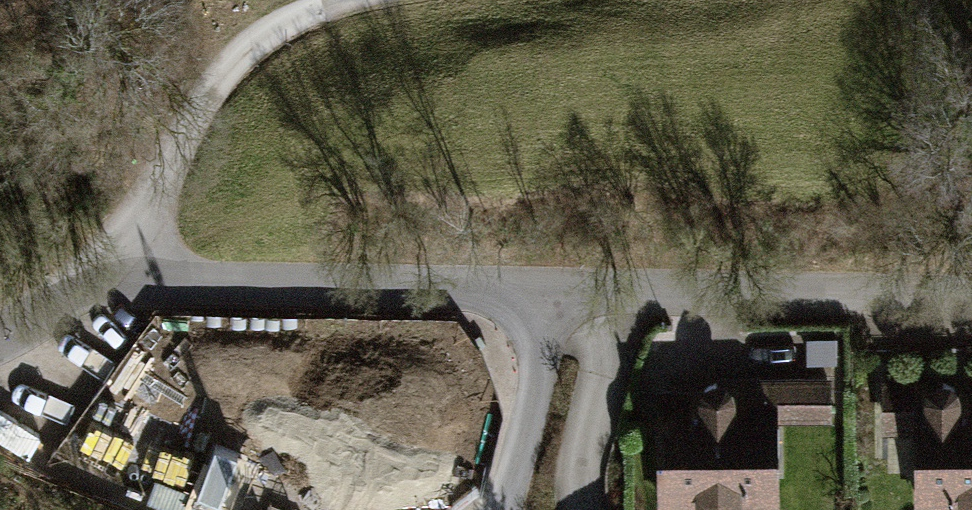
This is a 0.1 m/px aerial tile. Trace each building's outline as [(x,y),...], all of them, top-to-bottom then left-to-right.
[(920,434),(921,509),(971,509),(971,391),(931,391),(931,380),(914,380),(914,390),(891,390),(891,434),(920,434)] [(662,509),(792,509),(790,431),(844,430),(843,382),(659,386),(662,509)]
